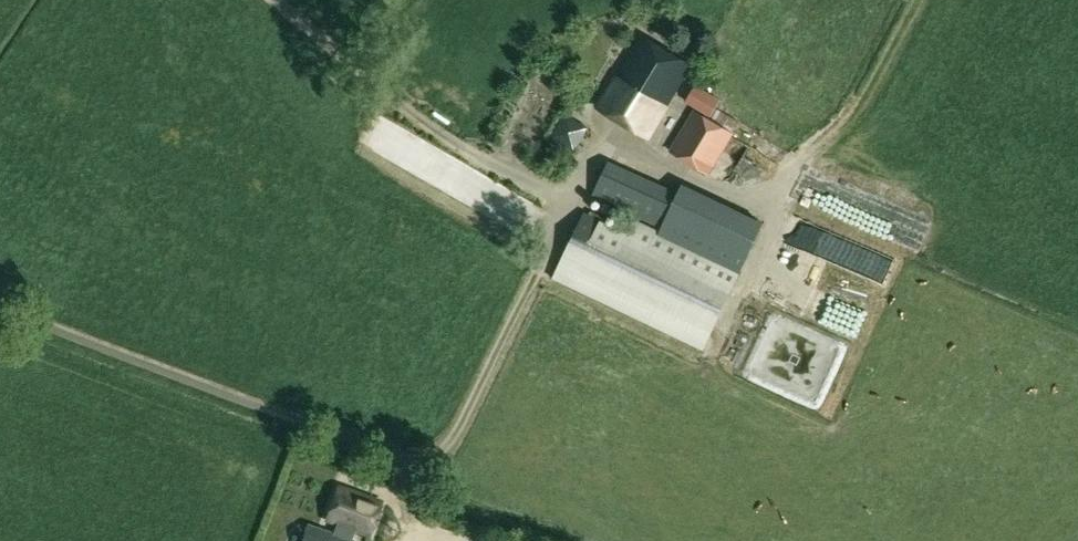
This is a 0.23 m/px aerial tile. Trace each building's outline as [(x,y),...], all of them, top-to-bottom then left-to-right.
[(598,106),(648,136),(692,65),(641,35),(598,106)] [(523,147),(558,67),(533,56),(498,136),(523,147)] [(710,116),(720,99),(696,84),(685,102),(710,116)] [(570,143),(581,119),(559,109),(548,133),(570,143)] [(695,109),(668,150),(709,175),(734,134),(695,109)] [(352,135),(369,141),(374,126),(357,120),(352,135)] [(405,162),(460,190),(472,166),(398,129),(396,135),(387,131),(379,146),(406,159),(405,162)] [(593,196),(664,228),(680,194),(609,162),(593,196)] [(470,206),(521,227),(531,201),(480,180),(470,206)] [(724,203),(709,234),(734,246),(749,214),(724,203)] [(585,212),(553,277),(702,349),(739,272),(632,221),(627,232),(585,212)] [(368,535),(381,500),(339,485),(326,520),(339,525),(336,534),(308,523),(301,540),(354,540),(355,540),(352,540),(355,531),(368,535)]
